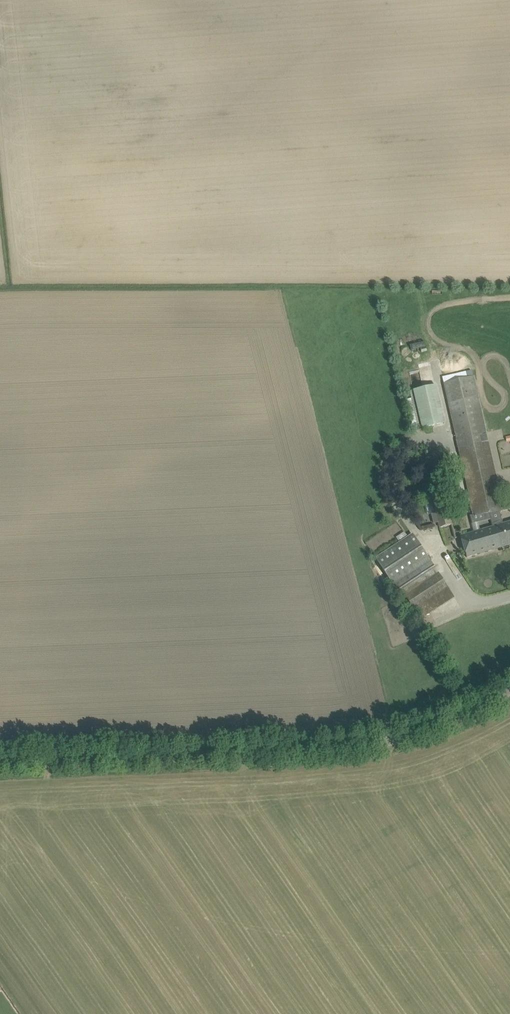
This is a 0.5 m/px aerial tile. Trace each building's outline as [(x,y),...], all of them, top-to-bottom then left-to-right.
[(502,510),(509,508),(509,503),(509,502),(503,503),(473,369),(443,376),(448,394),(474,518),(489,513),(499,511),(502,510)] [(410,391),(419,429),(445,423),(437,384),(410,391)] [(440,528),(452,525),(445,499),(434,502),(433,502),(436,512),(431,513),(433,523),(438,523),(440,528)] [(499,511),(489,513),(493,527),(461,536),(467,557),(509,545),(509,522),(503,524),(499,511)] [(404,596),(415,611),(420,619),(455,597),(413,534),(376,558),(402,598),(404,596)]
